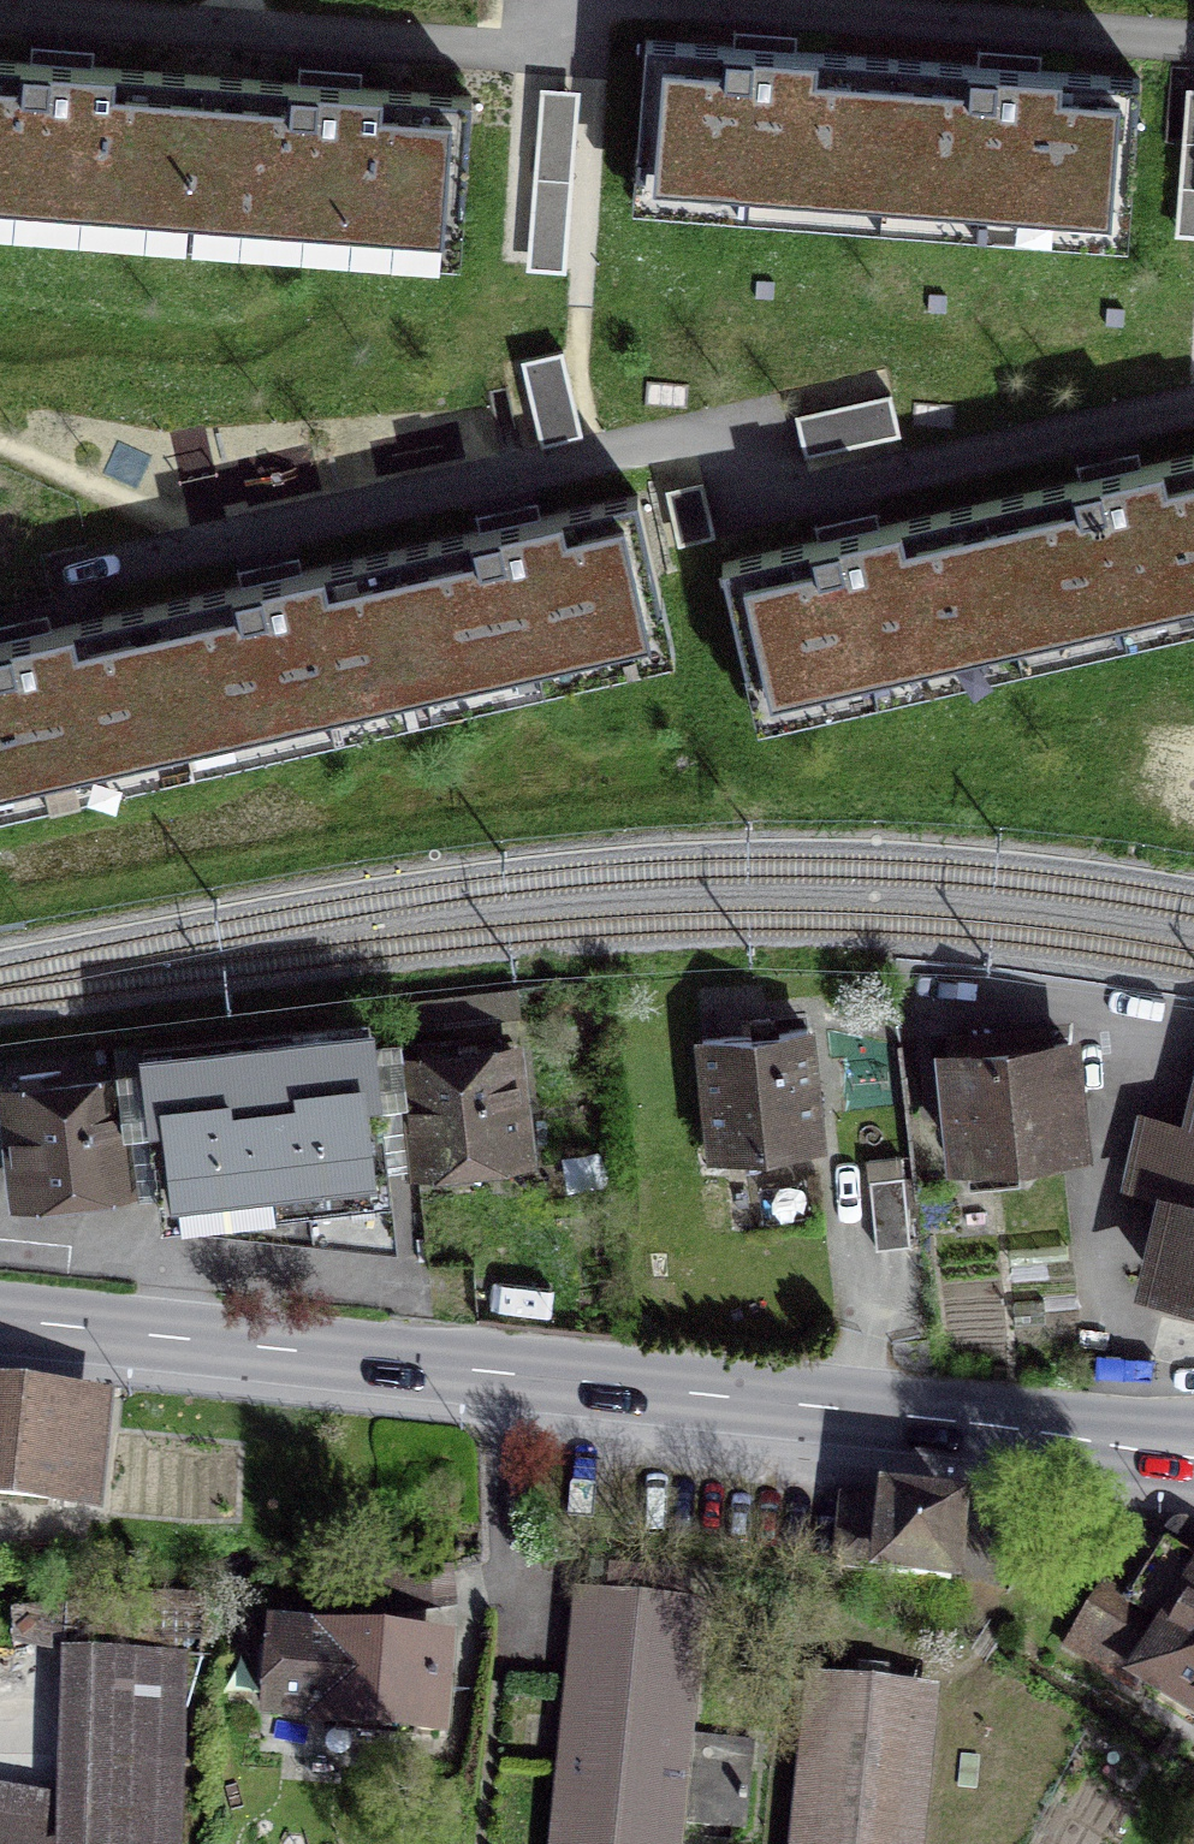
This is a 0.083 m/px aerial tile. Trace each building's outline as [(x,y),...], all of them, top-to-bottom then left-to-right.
[(893,59),(645,40),(637,152),(682,156),(680,185),(838,197),(841,168),(885,172),(893,59)] [(1140,78),(893,59),(885,172),(926,175),(924,204),(1084,216),(1086,187),(1131,191),(1140,78)] [(148,214),(150,184),(193,187),(202,75),(0,60),(0,203),(148,214)] [(471,95),(202,75),(193,187),(236,190),(233,221),(415,234),(417,205),(463,208),(471,95)] [(539,433),(580,428),(569,346),(528,352),(539,433)] [(986,503),(1011,611),(1053,602),(1060,631),(1193,601),(1193,455),(986,503)] [(663,605),(637,495),(397,550),(422,659),(464,650),(471,679),(625,644),(619,615),(663,605)] [(970,621),(1011,611),(986,503),(722,563),(747,673),(791,663),(798,692),(977,651),(970,621)] [(422,659),(397,550),(159,605),(184,714),(226,704),(232,734),(387,698),(381,669),(422,659)] [(159,605),(0,641),(0,787),(149,753),(142,724),(184,714),(159,605)] [(303,1132),(308,1176),(386,1167),(370,1028),(258,1041),(269,1136),(303,1132)] [(808,1030),(702,1040),(713,1156),(819,1145),(808,1030)] [(269,1136),(258,1041),(146,1054),(164,1211),(221,1205),(218,1186),(308,1176),(303,1132),(269,1136)] [(1068,1044),(949,1055),(959,1158),(1079,1146),(1068,1044)] [(514,1051),(405,1062),(415,1159),(524,1148),(514,1051)] [(117,1082),(9,1095),(20,1191),(129,1178),(117,1082)] [(1156,1282),(1193,1291),(1193,1120),(1156,1282)] [(903,1176),(869,1180),(876,1249),(910,1246),(903,1176)] [(104,1534),(115,1414),(0,1404),(0,1524),(104,1534)] [(958,1513),(844,1500),(836,1568),(950,1581),(958,1513)] [(1111,1685),(1193,1739),(1193,1557),(1111,1685)] [(437,1606),(432,1576),(363,1586),(368,1616),(437,1606)] [(580,1595),(555,1843),(676,1843),(678,1822),(745,1829),(753,1743),(687,1736),(700,1607),(685,1605),(687,1584),(611,1577),(609,1598),(580,1595)] [(450,1645),(260,1633),(254,1743),(444,1755),(450,1645)] [(57,1663),(47,1843),(173,1843),(183,1670),(57,1663)] [(796,1683),(780,1843),(926,1843),(940,1697),(796,1683)] [(0,1794),(0,1843),(40,1843),(49,1804),(0,1794)]
